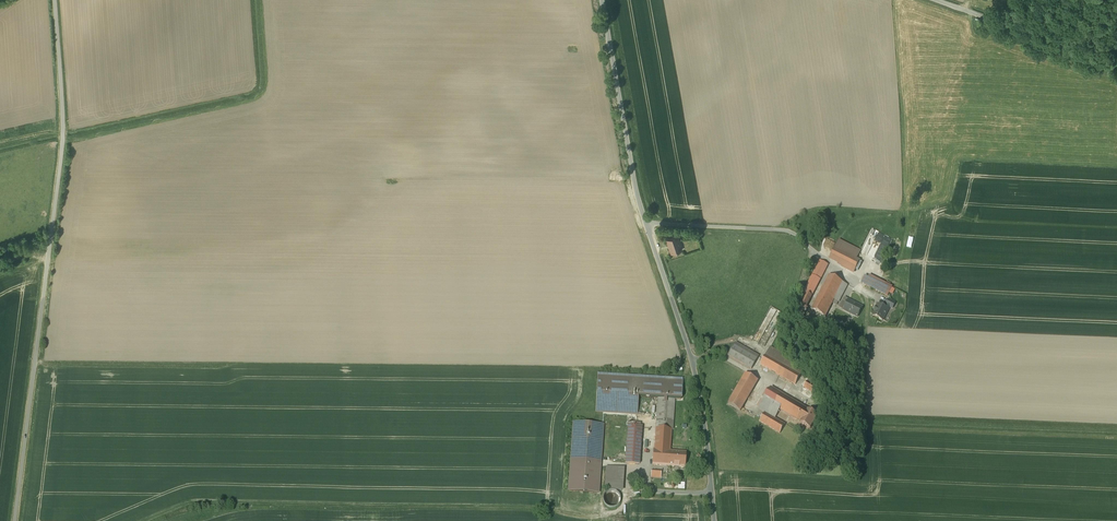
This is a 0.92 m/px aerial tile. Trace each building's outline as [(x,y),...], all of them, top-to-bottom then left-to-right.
[(914,236),(918,221),(912,220),(908,235),(914,236)] [(881,262),(893,239),(872,229),(863,247),(864,248),(863,250),(867,252),(874,238),(880,241),(880,243),(881,243),(874,258),(881,262)] [(677,236),(667,240),(671,253),(682,249),(677,236)] [(835,248),(830,257),(856,270),(860,261),(844,253),(846,249),(840,246),(838,250),(835,248)] [(806,288),(815,292),(828,264),(820,260),(806,288)] [(847,285),(829,275),(811,310),(826,317),(834,300),(839,302),(847,285)] [(868,278),(865,277),(862,283),(888,296),(893,287),(870,275),(868,278)] [(807,294),(801,304),(807,307),(812,296),(807,294)] [(843,301),(840,307),(844,309),(843,310),(858,317),(863,307),(848,300),(847,303),(843,301)] [(887,306),(886,309),(888,310),(889,311),(890,308),(893,309),(895,304),(888,300),(886,306),(887,306)] [(875,312),(874,316),(883,320),(888,310),(886,309),(879,305),(877,308),(876,308),(875,312)] [(736,343),(728,356),(752,369),(759,356),(736,343)] [(769,349),(761,364),(796,384),(804,369),(769,349)] [(675,400),(682,400),(683,379),(598,374),(596,414),(637,416),(638,398),(658,399),(675,400)] [(758,381),(746,374),(729,404),(740,411),(758,381)] [(811,379),(805,388),(814,394),(820,385),(811,379)] [(780,410),(791,416),(798,404),(771,388),(759,410),(765,413),(760,422),(780,434),(785,425),(775,419),(780,410)] [(675,400),(658,399),(656,429),(672,430),(673,430),(675,400)] [(791,416),(790,416),(801,422),(801,423),(811,429),(818,416),(798,404),(791,416)] [(604,426),(573,423),(568,492),(599,494),(604,426)] [(642,428),(628,427),(625,463),(640,464),(642,428)] [(672,430),(656,429),(655,451),(654,451),(653,465),(669,466),(670,452),(672,430)] [(686,453),(670,452),(669,466),(685,467),(686,453)] [(625,469),(607,468),(605,490),(623,491),(625,469)] [(608,492),(607,493),(606,494),(605,495),(604,496),(604,497),(603,499),(603,500),(603,501),(604,503),(604,504),(605,505),(606,506),(607,507),(608,508),(609,508),(610,508),(612,509),(613,509),(614,508),(616,508),(617,507),(618,506),(619,505),(619,504),(620,503),(620,502),(621,501),(620,499),(620,498),(620,497),(619,496),(618,494),(618,493),(617,493),(615,492),(614,492),(613,491),(611,491),(610,492),(609,492),(608,492)]
